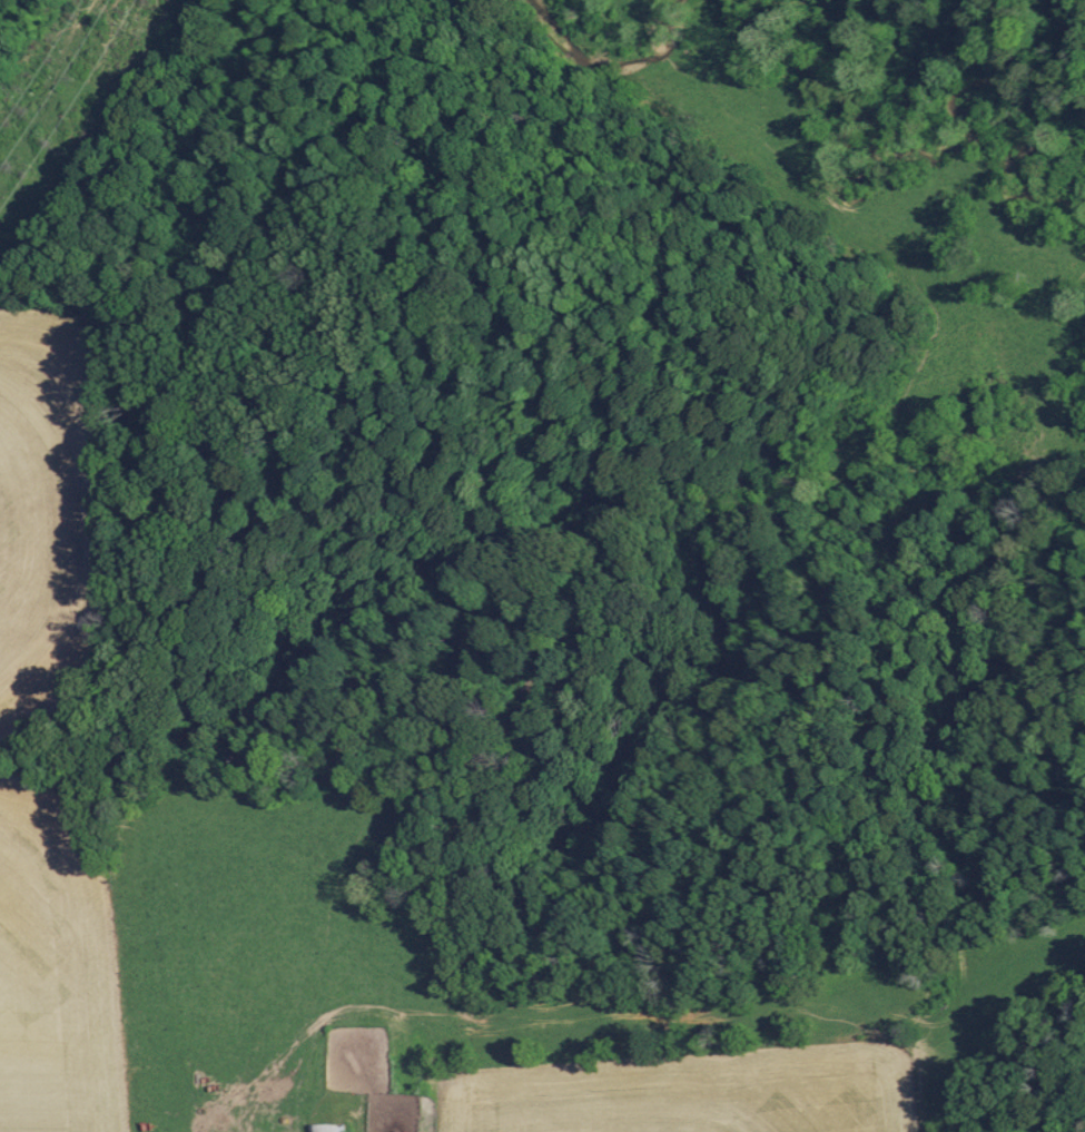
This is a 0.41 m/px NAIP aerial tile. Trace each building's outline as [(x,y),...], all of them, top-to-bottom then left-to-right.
[(308,1131),(343,1131),(343,1123),(308,1124),(308,1131)]
